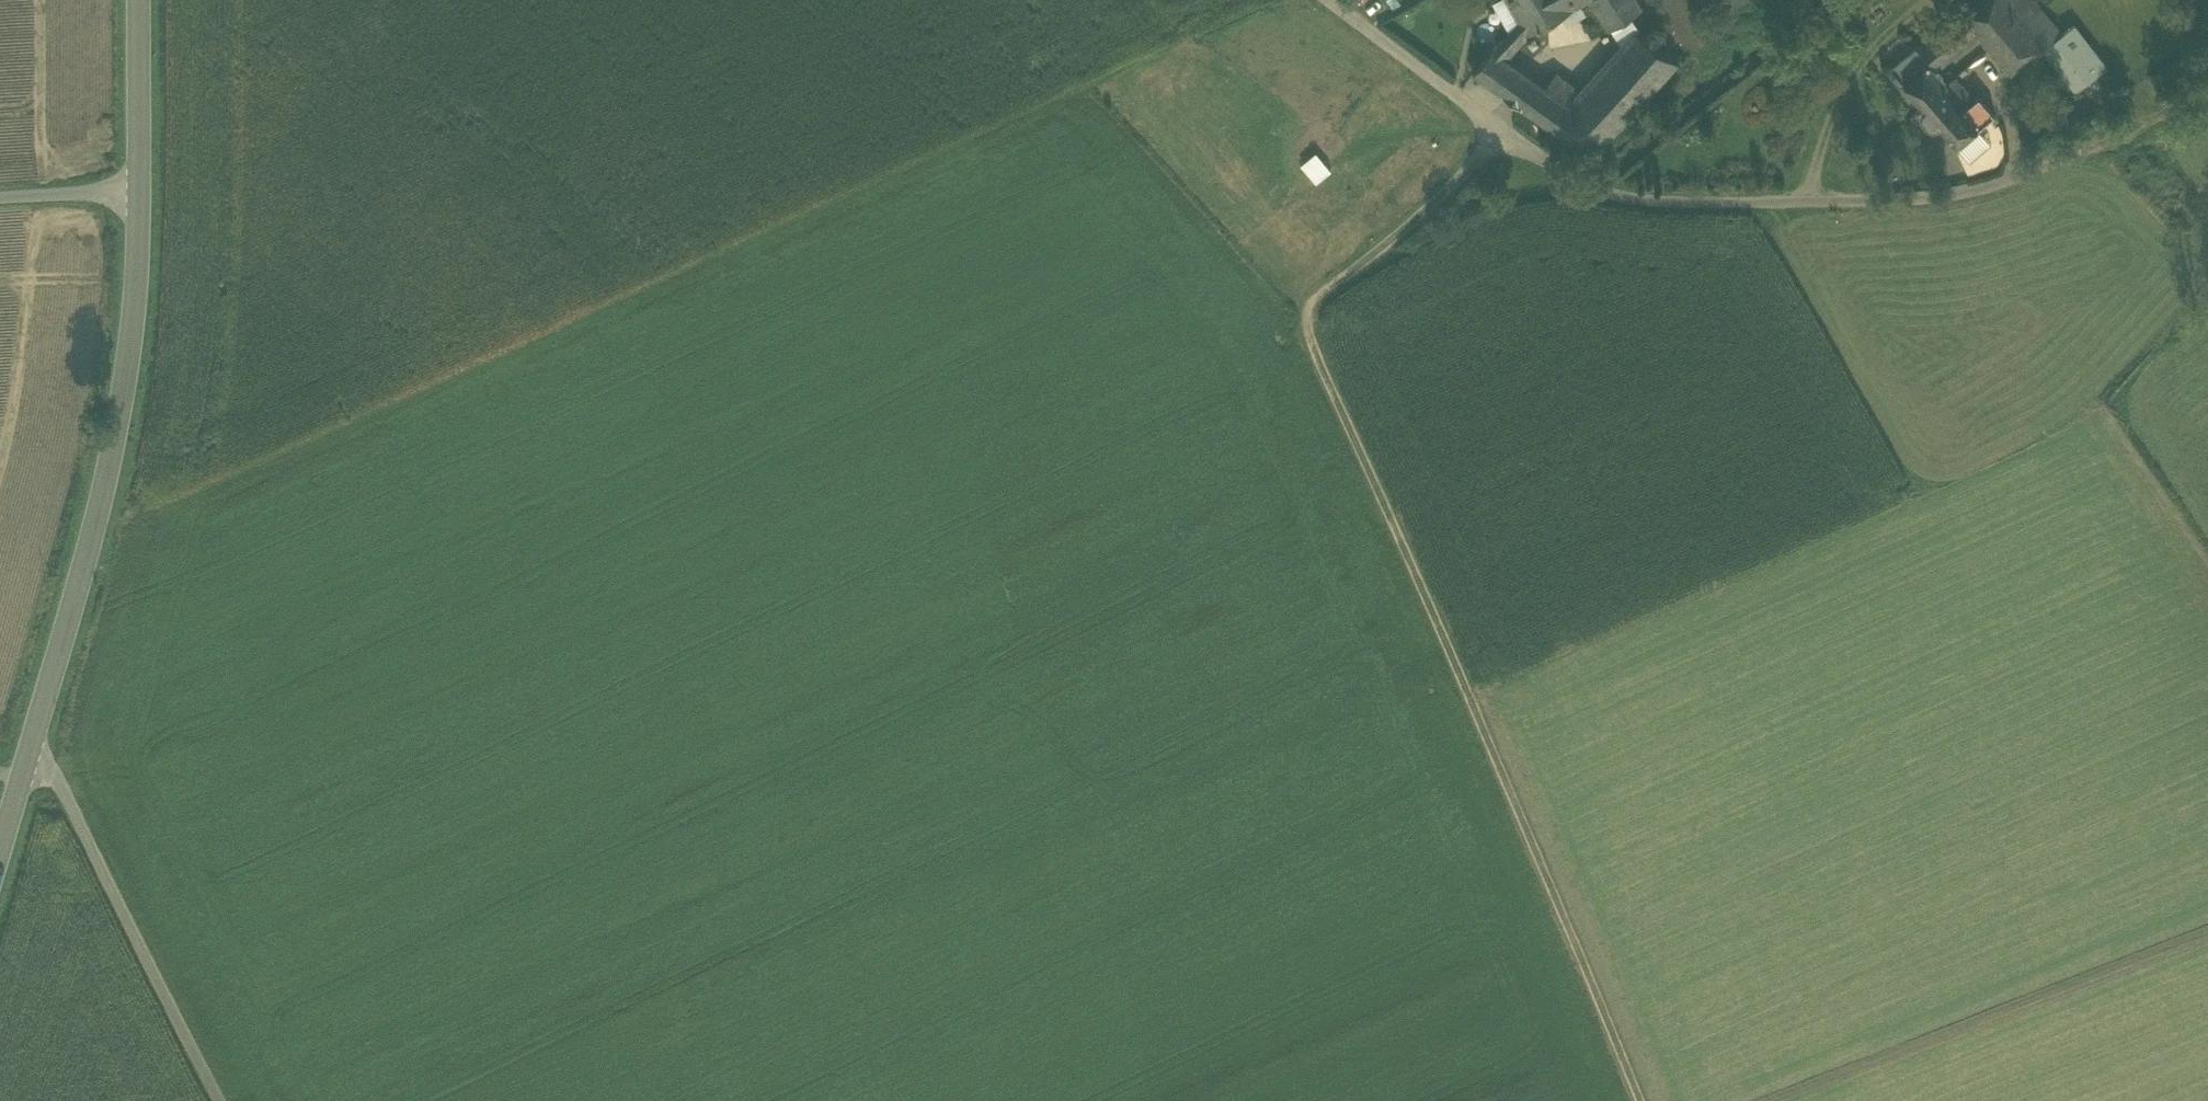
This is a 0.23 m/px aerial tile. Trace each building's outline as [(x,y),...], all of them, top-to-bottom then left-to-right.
[(1510,32),(1520,21),(1508,0),(1493,0),(1510,32)] [(1527,34),(1562,14),(1581,3),(1587,0),(1508,0),(1520,21),(1527,34)] [(1612,28),(1630,16),(1643,8),(1638,0),(1593,0),(1612,28)] [(1961,11),(1974,27),(1991,47),(2028,20),(2012,0),(1976,0),(1961,11)] [(2028,20),(2043,9),(2036,0),(2012,0),(2028,20)] [(1587,12),(1581,3),(1562,14),(1567,23),(1587,12)] [(2043,9),(2028,20),(2049,44),(2045,47),(2077,87),(2106,65),(2094,48),(2093,49),(2074,24),(2063,33),(2043,9)] [(1924,105),(1944,86),(1927,67),(1930,63),(1932,63),(1974,27),(1961,11),(1938,29),(1892,67),(1894,69),(1893,75),(1898,81),(1904,81),(1924,105)] [(1612,28),(1624,48),(1639,31),(1630,16),(1612,28)] [(2012,71),(2045,47),(2049,44),(2028,20),(1991,47),(2012,71)] [(1510,32),(1493,50),(1504,59),(1527,34),(1520,21),(1510,32)] [(1572,106),(1553,93),(1536,117),(1593,156),(1680,60),(1639,31),(1624,48),(1585,91),(1572,106)] [(1474,73),(1506,95),(1522,71),(1504,59),(1493,50),(1474,73)] [(1948,82),(1932,63),(1930,63),(1927,67),(1944,86),(1948,82)] [(1557,70),(1545,88),(1553,93),(1572,106),(1585,91),(1557,70)] [(1506,95),(1536,117),(1553,93),(1545,88),(1522,71),(1506,95)] [(1948,82),(1944,86),(1979,127),(1995,113),(1980,95),(1975,99),(1955,76),(1948,82)] [(1958,145),(1979,127),(1944,86),(1924,105),(1925,106),(1923,110),(1923,115),(1926,120),(1930,123),(1936,124),(1939,123),(1958,145)] [(1305,163),(1320,182),(1337,169),(1321,149),(1305,163)]
